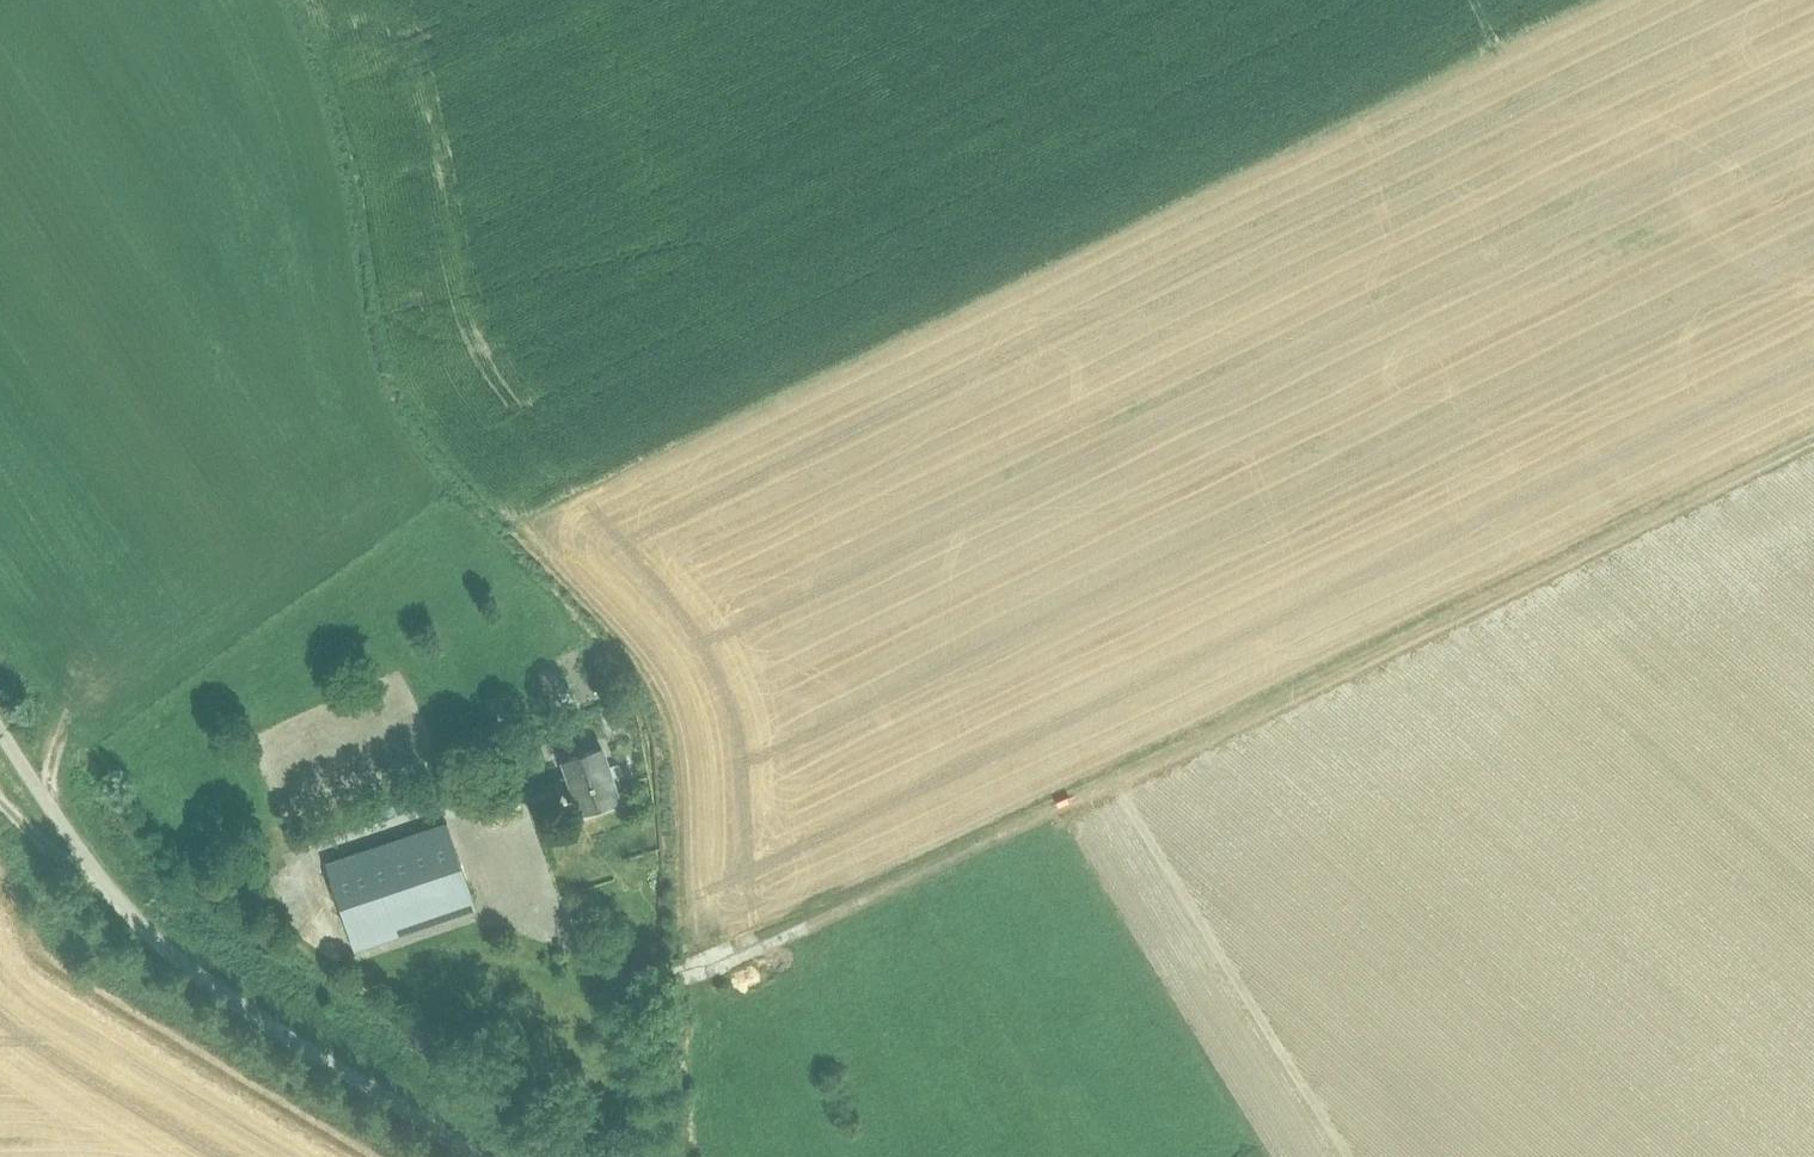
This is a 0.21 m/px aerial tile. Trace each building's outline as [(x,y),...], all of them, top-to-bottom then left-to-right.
[(562,777),(561,777),(569,802),(570,802),(570,801),(577,799),(582,813),(620,801),(602,748),(564,760),(569,775),(562,777)] [(357,953),(475,913),(446,826),(328,866),(357,953)]
